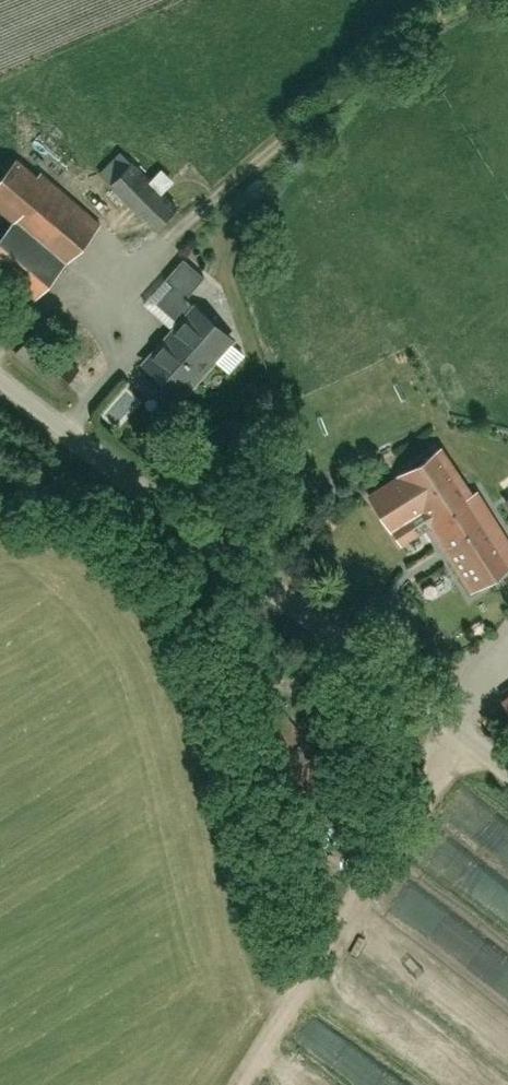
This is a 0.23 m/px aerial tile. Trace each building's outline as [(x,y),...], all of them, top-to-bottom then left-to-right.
[(0,179),(0,209),(65,266),(104,222),(24,152),(0,179)] [(140,159),(109,191),(152,232),(183,200),(140,159)] [(0,250),(0,275),(36,306),(63,274),(15,233),(0,250)] [(149,305),(179,332),(151,364),(187,396),(233,344),(219,331),(221,329),(168,283),(149,305)] [(398,544),(431,524),(471,596),(507,576),(507,506),(498,512),(459,442),(402,473),(408,483),(373,505),(398,544)]
